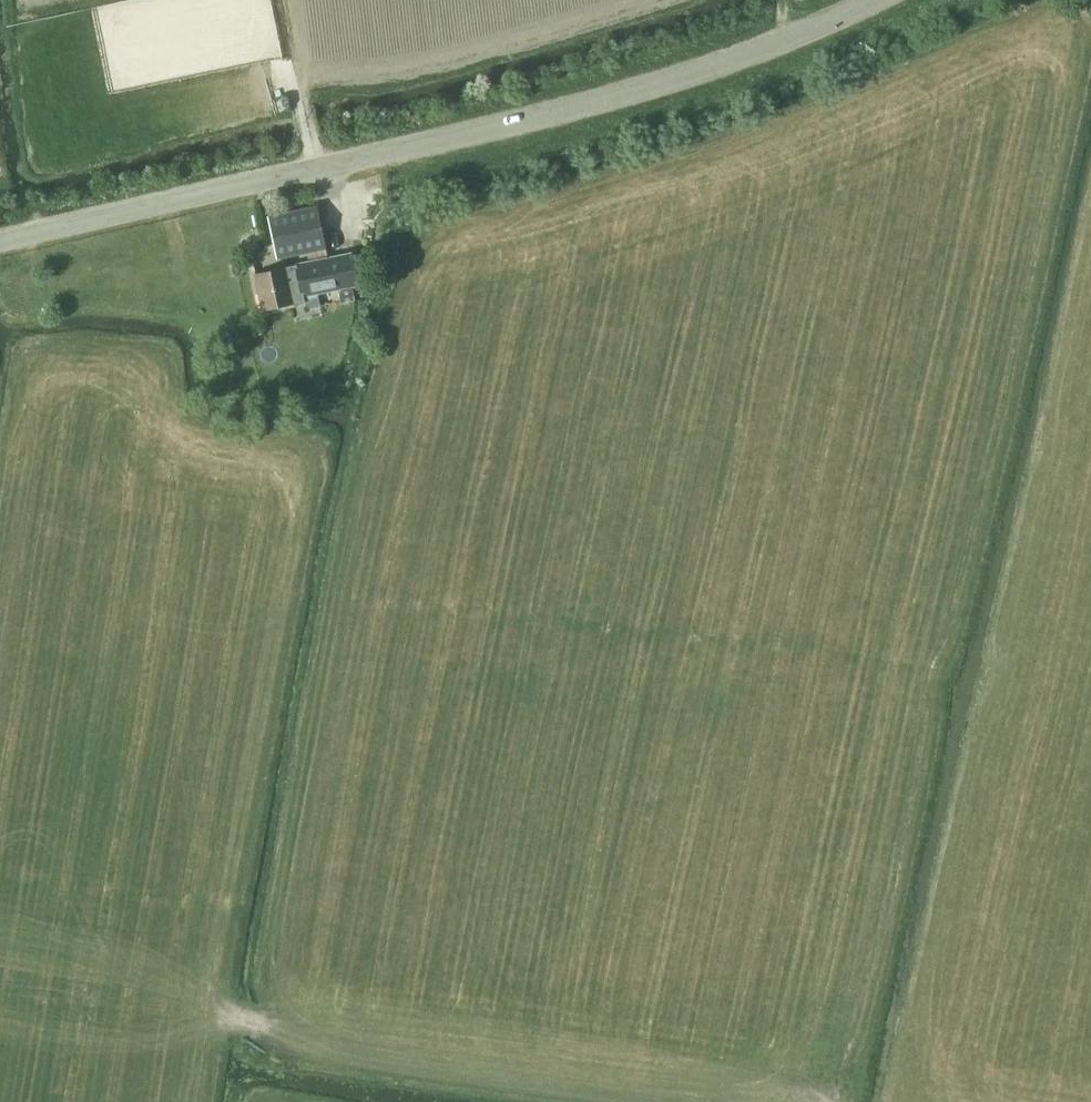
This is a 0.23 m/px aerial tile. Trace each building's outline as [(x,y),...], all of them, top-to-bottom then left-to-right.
[(350,253),(327,258),(317,206),(269,217),(277,258),(307,252),(309,262),(294,265),(301,295),(356,283),(350,253)] [(289,280),(294,279),(291,266),(255,273),(263,310),(294,304),(289,280)] [(340,303),(355,300),(353,289),(338,292),(340,303)]
